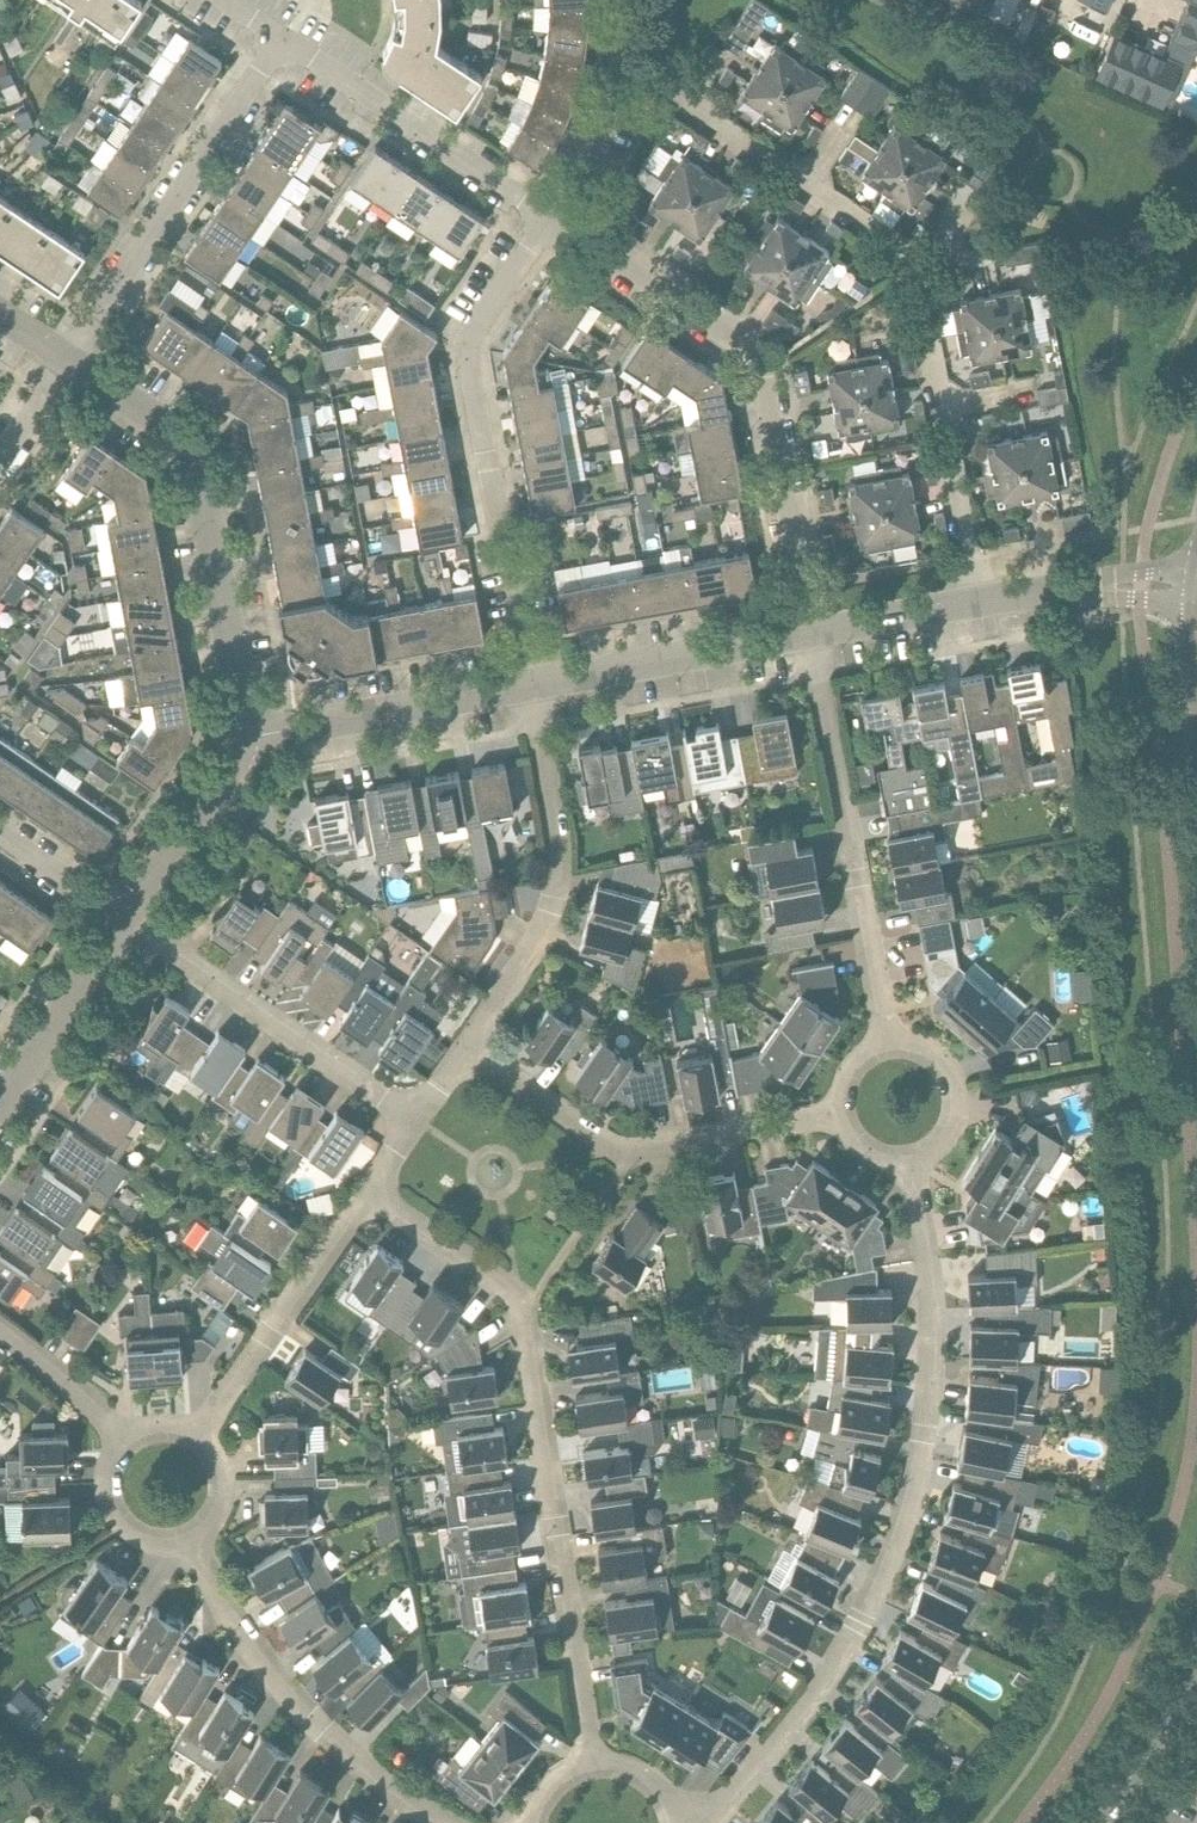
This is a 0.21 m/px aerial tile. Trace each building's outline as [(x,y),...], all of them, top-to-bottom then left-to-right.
[(71,10),(78,0),(55,0),(71,10)] [(97,28),(116,0),(78,0),(71,10),(74,12),(56,39),(63,43),(80,17),(97,28)] [(97,28),(116,41),(127,26),(142,3),(138,0),(116,0),(97,28)] [(395,13),(395,17),(392,34),(384,53),(405,68),(401,75),(399,74),(398,75),(457,114),(482,76),(437,46),(441,24),(441,13),(440,0),(395,0),(395,13)] [(751,37),(770,9),(756,0),(754,0),(736,27),(751,37)] [(1108,18),(1115,0),(1064,0),(1108,18)] [(1174,34),(1196,44),(1196,0),(1188,0),(1174,34)] [(474,14),(489,13),(489,5),(474,6),(474,14)] [(548,30),(588,34),(589,6),(534,6),(533,29),(548,30)] [(1036,20),(1048,25),(1053,13),(1041,7),(1036,20)] [(474,22),(489,21),(489,13),(474,14),(474,22)] [(501,26),(512,27),(512,17),(502,16),(501,26)] [(131,32),(140,38),(146,30),(137,24),(131,32)] [(500,37),(511,38),(512,27),(501,26),(500,37)] [(545,55),(584,63),(588,34),(548,30),(545,55)] [(469,44),(491,46),(493,33),(470,31),(469,44)] [(125,42),(134,48),(140,38),(131,32),(125,42)] [(7,48),(20,43),(18,36),(4,40),(7,48)] [(1099,74),(1151,97),(1167,60),(1115,37),(1099,74)] [(174,61),(207,83),(222,62),(189,40),(174,61)] [(758,69),(784,86),(806,53),(786,40),(781,48),(775,44),(758,69)] [(9,56),(23,51),(20,43),(7,48),(9,56)] [(784,86),(809,103),(826,78),(820,74),(825,66),(806,53),(784,86)] [(493,65),(504,69),(507,58),(496,55),(493,65)] [(539,79),(578,90),(584,63),(545,55),(539,79)] [(193,105),(207,83),(174,61),(160,83),(193,105)] [(490,76),(501,79),(504,69),(493,65),(490,76)] [(103,75),(112,82),(117,73),(108,67),(103,75)] [(721,80),(728,85),(735,73),(729,68),(721,80)] [(840,98),(856,109),(876,79),(860,68),(840,98)] [(741,95),(767,112),(784,86),(758,69),(741,95)] [(131,93),(137,84),(119,72),(113,81),(131,93)] [(88,96),(97,103),(112,82),(103,75),(94,87),(93,87),(93,89),(88,96)] [(531,102),(568,117),(578,90),(539,79),(531,102)] [(856,109),(872,119),(892,90),(876,79),(856,109)] [(6,96),(19,91),(15,83),(3,88),(6,96)] [(179,126),(193,105),(160,83),(146,104),(179,126)] [(479,102),(489,107),(500,88),(489,83),(479,102)] [(776,128),(781,122),(792,129),(809,103),(784,86),(767,112),(762,119),(776,128)] [(10,104),(22,99),(19,91),(6,96),(10,104)] [(74,118),(83,124),(97,103),(88,96),(74,118)] [(468,121),(478,127),(489,107),(479,102),(468,121)] [(521,124),(556,143),(568,117),(531,102),(521,124)] [(271,126),(307,150),(322,127),(286,103),(271,126)] [(164,148),(179,126),(146,104),(131,126),(164,148)] [(19,124),(30,118),(27,111),(15,117),(19,124)] [(22,131),(33,125),(30,118),(19,124),(22,131)] [(59,140),(68,146),(83,124),(74,118),(59,140)] [(879,149),(904,166),(926,134),(907,121),(902,128),(895,124),(879,149)] [(556,143),(521,124),(508,146),(541,168),(556,143)] [(150,169),(164,148),(131,126),(117,147),(150,169)] [(293,171),(307,150),(271,126),(257,147),(293,171)] [(806,139),(813,143),(821,131),(814,126),(806,139)] [(38,145),(45,149),(50,140),(37,132),(31,140),(38,145)] [(704,149),(709,141),(694,132),(689,140),(704,149)] [(904,166),(929,183),(946,158),(940,154),(945,147),(926,134),(904,166)] [(38,145),(31,140),(25,149),(32,153),(38,145)] [(53,149),(62,155),(68,146),(59,140),(53,149)] [(38,145),(32,153),(39,158),(45,149),(38,145)] [(136,191),(150,169),(117,147),(103,169),(136,191)] [(279,192),(293,171),(257,147),(243,168),(279,192)] [(351,183),(372,197),(396,161),(375,147),(351,183)] [(840,160),(848,165),(856,154),(848,149),(840,160)] [(861,175),(887,192),(904,166),(879,149),(861,175)] [(965,179),(978,187),(998,159),(984,150),(965,179)] [(666,180),(691,197),(708,172),(683,155),(679,161),(672,157),(659,175),(666,180)] [(744,174),(749,166),(737,158),(732,166),(744,174)] [(337,170),(347,176),(353,166),(343,160),(337,170)] [(372,197),(395,212),(419,176),(396,161),(372,197)] [(900,215),(906,205),(912,209),(929,183),(904,166),(887,192),(880,202),(900,215)] [(264,214),(279,192),(243,168),(228,190),(264,214)] [(121,213),(136,191),(103,169),(88,191),(121,213)] [(330,180),(340,186),(347,176),(337,170),(330,180)] [(691,197),(717,214),(734,189),(708,172),(691,197)] [(42,185),(49,189),(56,179),(49,174),(42,185)] [(395,212),(417,227),(441,191),(419,176),(395,212)] [(49,189),(56,194),(63,183),(56,179),(49,189)] [(649,206),(674,223),(691,197),(666,180),(649,206)] [(250,236),(264,214),(228,190),(214,212),(250,236)] [(417,227),(439,241),(463,205),(441,191),(417,227)] [(73,206),(87,215),(95,203),(81,194),(73,206)] [(800,213),(806,205),(793,196),(788,205),(800,213)] [(13,205),(0,197),(0,225),(13,205)] [(691,197),(674,223),(700,240),(717,214),(691,197)] [(308,213),(318,219),(325,210),(315,203),(308,213)] [(6,256),(31,217),(13,205),(0,225),(0,252),(6,256)] [(463,205),(439,241),(460,256),(484,219),(463,205)] [(922,226),(930,231),(943,211),(935,206),(922,226)] [(92,217),(102,224),(108,215),(98,208),(92,217)] [(235,258),(250,236),(214,212),(199,234),(235,258)] [(302,223),(311,229),(318,219),(308,213),(302,223)] [(6,256),(24,268),(49,229),(31,217),(6,256)] [(754,238),(787,261),(804,235),(778,218),(774,224),(766,219),(754,238)] [(648,235),(652,229),(640,221),(636,227),(648,235)] [(838,238),(843,230),(831,222),(826,231),(838,238)] [(24,268),(42,280),(67,242),(49,229),(24,268)] [(334,257),(341,247),(331,241),(318,232),(312,242),(334,257)] [(221,280),(235,258),(199,234),(184,255),(221,280)] [(833,264),(825,259),(829,252),(804,235),(787,261),(813,277),(816,272),(824,277),(833,264)] [(744,269),(770,286),(787,261),(754,238),(741,257),(749,263),(744,269)] [(67,242),(42,280),(60,292),(85,254),(67,242)] [(1007,266),(1042,259),(1040,243),(1004,249),(1007,266)] [(334,257),(344,264),(351,254),(341,247),(334,257)] [(686,261),(690,255),(679,248),(675,254),(686,261)] [(795,303),(801,295),(808,301),(821,282),(813,277),(787,261),(770,286),(795,303)] [(377,286),(384,276),(374,269),(364,262),(357,272),(377,286)] [(316,280),(326,287),(333,277),(323,270),(316,280)] [(958,283),(972,281),(971,273),(956,275),(958,283)] [(377,286),(387,292),(394,282),(384,276),(377,286)] [(575,323),(589,302),(554,278),(540,299),(575,323)] [(309,290),(319,297),(326,287),(316,280),(309,290)] [(743,300),(748,292),(735,284),(730,292),(743,300)] [(426,319),(433,309),(405,290),(398,300),(426,319)] [(996,326),(1027,321),(1037,319),(1031,295),(1022,297),(1021,290),(991,295),(996,326)] [(144,346),(167,362),(192,326),(197,329),(203,320),(193,313),(197,308),(172,291),(162,306),(168,310),(144,346)] [(257,305),(267,311),(274,301),(264,295),(257,305)] [(959,333),(996,326),(991,295),(960,301),(962,308),(955,309),(959,333)] [(561,344),(575,323),(540,299),(526,321),(549,337),(561,344)] [(193,313),(203,320),(210,310),(200,303),(197,308),(193,313)] [(769,317),(781,325),(787,317),(774,309),(769,317)] [(385,357),(428,349),(437,335),(402,310),(382,339),(358,343),(360,353),(372,351),(375,366),(386,364),(385,357)] [(504,353),(534,359),(549,337),(526,321),(504,353)] [(996,326),(1002,356),(1032,350),(1027,321),(996,326)] [(627,346),(630,342),(635,333),(623,325),(610,344),(614,346),(618,340),(627,346)] [(167,362),(189,377),(214,341),(197,329),(192,326),(167,362)] [(972,361),(1002,356),(996,326),(959,333),(963,355),(970,353),(972,361)] [(623,364),(644,377),(667,342),(647,328),(623,364)] [(238,344),(248,351),(255,341),(245,334),(238,344)] [(610,353),(619,359),(627,346),(618,340),(614,346),(610,353)] [(189,377),(212,392),(236,357),(241,360),(248,351),(238,344),(231,353),(214,341),(189,377)] [(666,392),(674,381),(690,357),(667,342),(644,377),(666,392)] [(327,368),(362,361),(360,353),(358,343),(324,349),(327,368)] [(905,372),(917,370),(913,346),(901,349),(905,372)] [(390,385),(433,376),(428,349),(385,357),(386,364),(390,385)] [(248,351),(241,360),(236,357),(212,392),(235,408),(259,372),(265,363),(248,351)] [(372,351),(360,353),(362,361),(363,368),(375,366),(372,351)] [(511,392),(539,387),(534,359),(504,353),(511,392)] [(604,362),(613,367),(619,359),(610,353),(604,362)] [(865,396),(894,390),(888,360),(881,362),(879,353),(856,357),(858,366),(865,396)] [(696,396),(722,378),(690,357),(674,381),(696,396)] [(833,402),(865,396),(858,366),(828,371),(833,402)] [(303,414),(301,402),(290,404),(288,392),(259,372),(235,408),(248,417),(291,410),(292,416),(303,414)] [(1057,387),(1066,385),(1063,372),(1054,374),(1057,387)] [(610,395),(618,393),(615,373),(606,374),(608,385),(610,395)] [(599,387),(608,385),(606,374),(597,376),(599,387)] [(395,411),(438,403),(433,376),(390,385),(394,406),(395,411)] [(978,387),(991,385),(989,377),(977,379),(978,387)] [(701,423),(730,417),(722,378),(696,396),(701,423)] [(798,394),(807,392),(804,379),(795,381),(798,394)] [(558,410),(557,408),(573,404),(569,384),(554,388),(553,385),(539,387),(511,392),(516,418),(558,410)] [(600,397),(610,395),(608,385),(599,387),(600,397)] [(1060,403),(1069,401),(1066,385),(1057,387),(1040,390),(1043,406),(1060,403)] [(865,396),(872,426),(899,421),(894,390),(865,396)] [(874,434),(872,426),(865,396),(833,402),(839,432),(847,430),(849,439),(874,434)] [(301,402),(303,414),(315,412),(313,400),(301,402)] [(917,415),(925,414),(923,401),(915,401),(917,415)] [(400,439),(443,431),(438,403),(395,411),(394,406),(383,408),(385,420),(396,417),(400,439)] [(622,418),(633,416),(631,406),(620,408),(622,418)] [(385,420),(383,408),(371,410),(360,412),(362,424),(373,422),(385,420)] [(253,444),(296,436),(292,416),(291,410),(248,417),(253,444)] [(520,442),(562,434),(558,410),(516,418),(520,442)] [(606,425),(616,423),(614,413),(604,415),(606,425)] [(982,417),(984,427),(999,424),(997,414),(982,417)] [(624,427),(635,425),(633,416),(622,418),(624,427)] [(691,448),(734,442),(730,417),(701,423),(687,425),(673,428),(677,451),(691,448)] [(805,435),(814,433),(811,419),(802,421),(805,435)] [(608,435),(618,433),(616,423),(606,425),(608,435)] [(405,465),(448,457),(443,431),(400,439),(404,459),(405,465)] [(1023,468),(1053,462),(1062,461),(1058,438),(1049,439),(1047,432),(1017,438),(1023,468)] [(525,466),(567,458),(562,434),(520,442),(525,466)] [(628,447),(638,445),(637,435),(626,437),(628,447)] [(87,489),(94,478),(114,451),(91,436),(64,474),(87,489)] [(313,467),(311,456),(300,458),(296,436),(253,444),(258,472),(301,464),(302,469),(313,467)] [(993,473),(1023,468),(1017,438),(987,443),(993,473)] [(696,474),(738,466),(734,442),(691,448),(696,474)] [(629,456),(640,454),(638,445),(628,447),(629,456)] [(116,493),(116,494),(146,474),(114,451),(94,478),(116,493)] [(311,456),(313,467),(325,465),(323,453),(311,456)] [(410,492),(453,484),(448,457),(405,465),(404,459),(393,462),(395,473),(406,471),(410,492)] [(529,488),(571,480),(567,458),(525,466),(529,488)] [(614,472),(625,471),(623,461),(613,463),(614,472)] [(395,473),(393,462),(381,464),(383,476),(395,473)] [(1023,468),(1029,498),(1059,492),(1053,462),(1023,468)] [(263,497),(306,490),(302,469),(301,464),(258,472),(263,497)] [(701,499),(743,491),(738,466),(696,474),(701,499)] [(885,509),(915,503),(909,473),(889,477),(887,467),(877,469),(885,509)] [(929,485),(938,483),(935,468),(927,469),(929,485)] [(999,504),(1029,498),(1023,468),(993,473),(984,475),(988,498),(997,496),(999,504)] [(855,514),(885,509),(877,469),(855,473),(857,483),(849,484),(855,514)] [(616,483),(627,481),(625,471),(614,472),(616,483)] [(635,485),(645,483),(644,473),(633,475),(635,485)] [(121,518),(154,513),(146,474),(116,494),(121,518)] [(533,513),(544,511),(576,506),(571,480),(529,488),(533,513)] [(639,511),(655,508),(652,491),(647,492),(645,483),(635,485),(639,511)] [(415,519),(458,511),(453,484),(410,492),(414,513),(415,519)] [(826,503),(836,502),(834,487),(823,489),(826,503)] [(323,521),(321,509),(310,511),(306,491),(306,490),(263,497),(268,525),(311,517),(312,523),(323,521)] [(25,508),(39,517),(46,506),(33,497),(25,508)] [(730,511),(740,509),(739,499),(728,501),(730,511)] [(622,515),(633,513),(631,503),(620,505),(622,515)] [(885,509),(890,539),(921,533),(915,503),(885,509)] [(711,504),(694,507),(696,518),(696,523),(714,519),(711,504)] [(620,505),(608,507),(610,517),(622,515),(620,505)] [(333,507),(321,509),(323,521),(335,519),(333,507)] [(598,519),(610,517),(608,507),(596,509),(598,519)] [(685,520),(696,518),(694,507),(684,509),(685,520)] [(29,552),(44,530),(12,508),(0,526),(0,532),(29,552)] [(674,511),(676,521),(685,520),(684,509),(674,511)] [(892,548),(890,539),(885,509),(855,514),(860,544),(868,543),(869,552),(892,548)] [(403,515),(405,527),(416,525),(420,547),(463,539),(458,511),(415,519),(414,513),(403,515)] [(46,522),(56,530),(64,521),(54,513),(46,522)] [(114,548),(159,539),(154,513),(121,518),(108,520),(114,548)] [(938,529),(946,528),(944,514),(936,515),(938,529)] [(1083,530),(1093,528),(1090,514),(1081,516),(1083,530)] [(405,527),(403,515),(391,517),(393,529),(405,527)] [(273,552),(316,544),(312,523),(311,517),(268,525),(273,552)] [(547,529),(557,527),(555,517),(545,519),(547,529)] [(71,540),(83,538),(81,526),(69,529),(71,540)] [(1005,538),(1020,536),(1018,527),(1003,529),(1005,538)] [(29,552),(0,532),(0,565),(14,574),(29,552)] [(827,551),(836,549),(833,535),(824,537),(827,551)] [(73,549),(85,547),(83,538),(71,540),(73,549)] [(118,573),(163,564),(159,539),(114,548),(118,573)] [(333,575),(331,563),(320,565),(316,544),(273,552),(278,579),(321,571),(322,577),(333,575)] [(458,559),(469,556),(467,545),(455,547),(458,559)] [(54,549),(56,562),(67,560),(65,548),(54,549)] [(728,596),(756,591),(749,553),(721,558),(728,596)] [(701,601),(728,596),(721,558),(694,563),(701,601)] [(331,563),(333,575),(345,572),(343,561),(331,563)] [(673,606),(701,601),(694,563),(666,568),(673,606)] [(79,580),(88,579),(85,564),(76,565),(79,580)] [(123,598),(168,590),(163,564),(118,573),(123,598)] [(14,574),(0,565),(0,594),(1,594),(14,574)] [(647,611),(673,606),(666,568),(640,573),(647,611)] [(283,604),(326,596),(322,577),(321,571),(278,579),(283,604)] [(620,616),(647,611),(640,573),(613,578),(620,616)] [(441,589),(453,587),(450,575),(438,578),(441,589)] [(593,621),(620,616),(613,578),(586,583),(593,621)] [(81,593),(90,592),(88,579),(79,580),(81,593)] [(565,626),(593,621),(586,583),(558,588),(565,626)] [(387,598),(399,597),(397,585),(385,588),(387,598)] [(431,647),(457,642),(449,599),(455,598),(453,587),(441,589),(443,601),(423,604),(431,647)] [(51,597),(59,603),(65,595),(57,588),(51,597)] [(128,624),(173,616),(168,590),(123,598),(128,624)] [(457,642),(484,637),(476,594),(455,598),(449,599),(457,642)] [(378,661),(377,657),(369,614),(353,617),(326,599),(326,596),(283,604),(283,605),(279,606),(283,626),(292,633),(287,641),(290,643),(289,646),(288,650),(289,654),(290,657),(291,660),(293,663),(293,664),(304,672),(305,671),(308,672),(312,673),(316,672),(319,671),(322,670),(325,668),(328,670),(334,661),(343,668),(378,661)] [(44,607),(53,613),(59,603),(51,597),(44,607)] [(377,657),(403,652),(395,610),(401,608),(399,597),(387,598),(368,601),(370,614),(369,614),(377,657)] [(403,652),(431,647),(423,604),(401,608),(395,610),(403,652)] [(133,649),(177,641),(173,616),(128,624),(133,649)] [(59,629),(68,634),(75,623),(66,617),(59,629)] [(52,640),(61,645),(68,634),(59,629),(52,640)] [(21,640),(30,647),(36,639),(26,632),(21,640)] [(30,647),(21,640),(15,648),(24,655),(30,647)] [(138,674),(182,666),(177,641),(133,649),(138,674)] [(12,653),(6,662),(15,668),(21,659),(12,653)] [(1025,765),(1029,788),(1076,779),(1070,746),(1074,745),(1068,712),(1072,711),(1066,678),(1044,683),(1040,664),(1007,670),(1010,685),(1017,722),(1048,716),(1056,759),(1025,765)] [(153,698),(187,692),(182,666),(138,674),(118,678),(123,703),(142,699),(153,698)] [(37,684),(43,676),(32,667),(26,676),(37,684)] [(1025,765),(1017,722),(1010,685),(996,687),(993,673),(960,679),(963,693),(970,730),(1005,724),(1008,739),(998,741),(1004,772),(979,777),(983,796),(1029,788),(1025,765)] [(983,796),(979,777),(978,777),(970,730),(963,693),(946,696),(944,682),(913,688),(916,702),(922,738),(923,740),(948,735),(960,801),(983,796)] [(47,692),(64,704),(70,695),(61,689),(47,692)] [(901,741),(922,738),(916,702),(901,705),(899,691),(861,698),(866,726),(882,723),(890,767),(905,764),(901,741)] [(158,724),(194,731),(187,692),(153,698),(159,722),(158,724)] [(737,735),(746,782),(798,772),(787,712),(752,718),(755,732),(737,735)] [(88,719),(104,730),(110,722),(101,716),(88,719)] [(95,743),(100,734),(84,723),(82,734),(95,743)] [(143,744),(171,765),(194,731),(158,724),(143,744)] [(695,792),(746,782),(737,735),(721,738),(719,724),(683,730),(686,745),(695,792)] [(696,796),(695,792),(686,745),(671,748),(668,733),(632,740),(633,748),(640,787),(663,783),(667,802),(696,796)] [(171,765),(143,744),(133,736),(117,760),(156,787),(171,765)] [(12,745),(0,737),(0,763),(12,745)] [(102,756),(81,741),(71,755),(92,769),(101,757),(102,756)] [(8,795),(32,759),(12,745),(0,763),(0,790),(8,795)] [(644,809),(640,787),(633,748),(617,751),(616,746),(601,749),(600,746),(579,750),(584,777),(581,777),(582,779),(576,780),(580,803),(610,797),(613,815),(644,809)] [(107,776),(113,767),(101,757),(94,767),(107,776)] [(8,795),(29,810),(54,774),(32,759),(8,795)] [(876,760),(858,761),(860,783),(877,782),(876,760)] [(461,787),(468,829),(484,825),(483,819),(514,813),(505,764),(472,770),(475,784),(461,787)] [(935,805),(932,789),(927,765),(906,768),(905,764),(890,767),(877,769),(882,792),(883,792),(887,815),(898,813),(935,805)] [(469,836),(468,829),(461,787),(459,773),(426,779),(428,793),(414,795),(420,829),(425,857),(441,854),(439,842),(469,836)] [(29,810),(50,825),(75,789),(54,774),(29,810)] [(420,829),(414,795),(411,782),(378,788),(384,819),(370,821),(376,853),(377,863),(409,858),(404,831),(420,829)] [(50,825),(73,840),(98,804),(75,789),(50,825)] [(376,853),(370,821),(365,795),(350,798),(349,793),(316,799),(320,822),(308,824),(312,844),(324,842),(325,847),(332,846),(335,859),(354,856),(351,842),(355,842),(358,857),(376,853)] [(951,860),(947,840),(944,822),(962,818),(987,814),(983,796),(960,801),(935,805),(898,813),(902,835),(888,837),(894,871),(939,863),(951,860)] [(98,804),(73,840),(95,855),(120,819),(98,804)] [(772,894),(819,885),(812,847),(798,850),(794,832),(747,840),(751,859),(765,856),(772,894)] [(589,915),(632,927),(641,895),(656,899),(661,879),(657,857),(610,866),(610,868),(606,885),(598,883),(589,915)] [(919,925),(950,919),(956,918),(951,893),(945,894),(939,863),(894,871),(900,905),(915,902),(919,925)] [(9,887),(0,881),(0,900),(9,887)] [(819,885),(772,894),(779,932),(765,934),(768,953),(815,944),(812,926),(826,923),(819,885)] [(495,936),(496,935),(496,934),(496,933),(496,932),(496,931),(496,930),(496,929),(496,928),(496,927),(496,926),(495,925),(494,918),(509,916),(503,886),(454,895),(457,911),(429,951),(442,960),(469,978),(493,943),(493,942),(494,942),(494,941),(494,940),(495,939),(495,938),(495,937),(495,936)] [(9,934),(31,902),(9,887),(0,900),(0,928),(9,934)] [(297,975),(322,937),(329,928),(301,909),(309,897),(298,890),(289,901),(280,915),(257,948),(253,954),(265,962),(261,968),(277,979),(279,975),(291,983),(297,975)] [(241,937),(257,948),(280,915),(264,904),(261,908),(239,893),(230,905),(225,910),(213,918),(214,919),(215,919),(219,922),(211,934),(233,949),(241,937)] [(31,902),(9,934),(31,949),(53,917),(31,902)] [(373,909),(392,922),(397,910),(396,905),(373,909)] [(632,927),(589,915),(580,947),(608,955),(602,975),(634,991),(645,950),(627,945),(632,927)] [(962,1032),(994,996),(965,971),(964,972),(957,966),(959,965),(950,919),(919,925),(931,987),(942,997),(934,1007),(962,1032)] [(336,1002),(354,976),(326,957),(334,945),(322,937),(297,975),(308,984),(300,995),(328,1014),(336,1002)] [(392,1002),(371,1035),(383,1044),(379,1049),(407,1068),(434,1029),(412,1014),(426,994),(421,990),(442,960),(429,951),(409,980),(392,1002)] [(371,1035),(392,1002),(370,985),(385,966),(369,954),(354,976),(336,1002),(348,1011),(340,1022),(367,1041),(371,1035)] [(780,1022),(820,1050),(840,1020),(828,1012),(835,1002),(828,963),(796,969),(801,992),(780,1022)] [(734,1080),(730,1059),(728,1048),(726,1031),(717,985),(700,988),(709,1036),(712,1055),(677,1062),(685,1104),(720,1098),(718,1084),(734,1080)] [(2,1007),(8,999),(0,993),(0,1006),(2,1007)] [(994,996),(962,1032),(984,1052),(986,1050),(1022,1045),(1023,1046),(1036,1045),(1054,1024),(1035,1008),(1021,1024),(1015,1018),(1016,1016),(994,996)] [(176,1068),(198,1035),(182,1024),(190,1012),(168,997),(159,1008),(154,1005),(150,1019),(147,1026),(140,1036),(161,1051),(158,1056),(176,1068)] [(548,1006),(524,1042),(551,1061),(559,1049),(571,1057),(590,1029),(577,1020),(574,1024),(548,1006)] [(730,1059),(734,1080),(735,1088),(784,1079),(788,1074),(798,1081),(820,1050),(780,1022),(759,1054),(730,1059)] [(218,1089),(238,1062),(246,1050),(218,1032),(210,1043),(198,1035),(176,1068),(189,1077),(193,1072),(218,1089)] [(582,1066),(574,1077),(606,1098),(632,1099),(668,1093),(661,1057),(644,1060),(646,1071),(638,1072),(629,1066),(633,1059),(602,1037),(594,1048),(589,1044),(576,1062),(582,1066)] [(257,1116),(277,1089),(285,1078),(258,1059),(250,1070),(238,1062),(218,1089),(212,1097),(235,1113),(241,1105),(257,1116)] [(296,1143),(317,1116),(325,1104),(297,1085),(289,1097),(277,1089),(257,1116),(244,1136),(257,1145),(271,1126),(296,1143)] [(82,1135),(109,1156),(117,1161),(132,1138),(125,1133),(137,1115),(97,1088),(79,1116),(90,1124),(82,1135)] [(317,1116),(296,1143),(293,1148),(308,1157),(311,1153),(337,1171),(364,1132),(336,1113),(328,1124),(317,1116)] [(979,1156),(1019,1181),(1029,1165),(1044,1174),(1065,1141),(1057,1119),(1031,1127),(1022,1121),(1010,1139),(996,1129),(979,1156)] [(55,1175),(82,1195),(102,1209),(111,1195),(91,1181),(109,1156),(82,1135),(70,1127),(51,1155),(63,1163),(55,1175)] [(1019,1181),(979,1156),(963,1182),(978,1191),(967,1209),(976,1215),(980,1242),(1004,1238),(1024,1206),(1009,1197),(1019,1181)] [(785,1197),(818,1220),(846,1182),(814,1161),(808,1168),(797,1160),(792,1167),(788,1164),(765,1168),(767,1182),(753,1185),(757,1203),(785,1197)] [(28,1214),(55,1234),(59,1237),(69,1223),(65,1220),(82,1195),(55,1175),(43,1167),(25,1194),(36,1202),(28,1214)] [(757,1203),(753,1185),(737,1188),(735,1173),(699,1180),(708,1226),(725,1223),(728,1238),(762,1232),(757,1203)] [(857,1271),(874,1268),(872,1255),(887,1252),(883,1229),(879,1226),(884,1219),(872,1211),(877,1203),(846,1182),(818,1220),(852,1243),(857,1271)] [(223,1234),(259,1257),(268,1246),(279,1254),(298,1226),(259,1199),(247,1217),(239,1211),(223,1234)] [(48,1287),(57,1273),(37,1260),(55,1234),(28,1214),(16,1206),(0,1230),(0,1236),(9,1242),(1,1254),(48,1287)] [(614,1234),(592,1265),(625,1288),(647,1257),(645,1255),(665,1226),(636,1206),(616,1235),(614,1234)] [(209,1262),(200,1275),(232,1297),(240,1285),(252,1293),(271,1265),(259,1257),(223,1234),(211,1226),(200,1242),(220,1255),(214,1265),(209,1262)] [(386,1325),(412,1288),(416,1281),(399,1270),(404,1263),(377,1246),(351,1283),(378,1301),(369,1313),(386,1325)] [(1035,1306),(1034,1284),(1037,1284),(1035,1248),(986,1254),(987,1275),(968,1276),(969,1309),(986,1309),(1035,1306)] [(48,1287),(1,1254),(0,1253),(0,1293),(10,1300),(21,1283),(41,1297),(48,1287)] [(847,1327),(881,1326),(893,1326),(892,1290),(878,1290),(877,1268),(874,1268),(857,1271),(813,1280),(813,1299),(847,1298),(847,1327)] [(222,1310),(223,1310),(232,1297),(200,1275),(191,1288),(222,1310)] [(425,1297),(412,1288),(408,1294),(386,1325),(385,1326),(430,1357),(436,1353),(469,1332),(465,1329),(466,1328),(453,1319),(463,1304),(434,1284),(425,1297)] [(156,1380),(151,1313),(149,1292),(134,1293),(136,1314),(119,1316),(121,1335),(126,1334),(127,1344),(122,1368),(129,1367),(130,1382),(156,1380)] [(57,1334),(70,1343),(89,1315),(76,1306),(57,1334)] [(969,1362),(1000,1363),(1017,1363),(1018,1332),(1050,1333),(1051,1306),(1035,1306),(986,1309),(985,1325),(971,1324),(969,1362)] [(151,1313),(156,1380),(183,1378),(182,1363),(189,1362),(180,1340),(179,1330),(185,1330),(184,1311),(151,1313)] [(607,1374),(620,1372),(615,1338),(634,1336),(631,1314),(579,1323),(582,1343),(568,1346),(573,1379),(607,1374)] [(70,1343),(83,1351),(102,1324),(89,1315),(70,1343)] [(832,1378),(833,1378),(873,1381),(891,1383),(894,1345),(879,1344),(881,1326),(847,1327),(836,1327),(832,1378)] [(494,1366),(482,1368),(477,1327),(469,1332),(436,1353),(448,1373),(447,1373),(452,1406),(499,1399),(494,1366)] [(306,1350),(285,1379),(321,1404),(341,1374),(351,1381),(361,1367),(333,1348),(324,1362),(306,1350)] [(965,1414),(982,1416),(1012,1420),(1015,1401),(1035,1404),(1040,1364),(1017,1363),(1000,1363),(998,1380),(970,1376),(965,1414)] [(617,1425),(628,1424),(625,1404),(644,1402),(639,1369),(620,1372),(607,1374),(609,1392),(576,1397),(580,1430),(617,1425)] [(836,1431),(857,1435),(883,1440),(890,1402),(871,1399),(873,1381),(833,1378),(828,1409),(840,1411),(836,1431)] [(724,1392),(721,1410),(732,1412),(735,1394),(724,1392)] [(463,1469),(494,1465),(508,1463),(503,1427),(495,1428),(492,1412),(443,1419),(448,1452),(460,1450),(463,1469)] [(275,1478),(315,1477),(317,1477),(316,1450),(309,1451),(308,1424),(298,1425),(297,1415),(264,1416),(264,1426),(258,1426),(259,1452),(265,1452),(266,1462),(275,1462),(275,1478)] [(967,1468),(1004,1475),(1012,1438),(1039,1444),(1043,1424),(1012,1420),(982,1416),(979,1431),(965,1428),(957,1465),(967,1468)] [(734,1418),(721,1417),(720,1434),(733,1434),(734,1418)] [(605,1480),(633,1476),(628,1446),(666,1440),(663,1418),(651,1420),(628,1424),(617,1425),(620,1447),(584,1452),(588,1483),(605,1480)] [(828,1483),(865,1494),(869,1496),(881,1456),(853,1448),(857,1435),(836,1431),(821,1428),(813,1455),(835,1461),(828,1483)] [(55,1485),(55,1469),(69,1469),(68,1433),(20,1435),(21,1454),(7,1455),(7,1463),(0,1463),(0,1482),(11,1482),(12,1487),(55,1485)] [(468,1521),(516,1514),(511,1481),(497,1484),(494,1465),(463,1469),(447,1472),(450,1492),(464,1490),(468,1521)] [(966,1523),(990,1530),(997,1505),(1012,1510),(1020,1479),(1004,1475),(967,1468),(961,1486),(954,1483),(944,1517),(966,1523)] [(622,1531),(636,1529),(632,1496),(648,1493),(645,1474),(633,1476),(605,1480),(608,1499),(591,1502),(596,1535),(622,1531)] [(333,1486),(332,1476),(317,1477),(317,1486),(333,1486)] [(315,1477),(275,1478),(276,1492),(265,1493),(266,1500),(260,1501),(261,1523),(266,1523),(267,1530),(272,1530),(277,1539),(292,1530),(309,1529),(308,1512),(317,1512),(315,1477)] [(1023,1477),(1020,1497),(1039,1500),(1042,1480),(1023,1477)] [(809,1536),(847,1552),(850,1553),(859,1533),(856,1531),(861,1519),(856,1516),(865,1494),(828,1483),(809,1478),(799,1502),(815,1508),(804,1534),(809,1536)] [(24,1538),(46,1538),(47,1542),(51,1546),(56,1547),(62,1546),(65,1542),(66,1537),(72,1537),(70,1499),(56,1499),(55,1485),(12,1487),(11,1482),(0,1482),(0,1501),(9,1501),(10,1539),(24,1538)] [(402,1534),(397,1510),(378,1518),(383,1547),(402,1535),(402,1534)] [(462,1575),(509,1569),(516,1568),(514,1549),(521,1548),(516,1514),(468,1521),(473,1553),(459,1555),(462,1575)] [(928,1566),(944,1572),(973,1583),(979,1566),(998,1573),(1012,1536),(990,1530),(966,1523),(960,1540),(940,1533),(928,1566)] [(624,1583),(649,1579),(646,1559),(668,1555),(663,1525),(636,1529),(622,1531),(624,1545),(598,1549),(603,1586),(624,1583)] [(847,1552),(809,1536),(797,1556),(781,1586),(823,1609),(839,1579),(834,1576),(847,1552)] [(288,1611),(316,1593),(291,1545),(249,1568),(266,1600),(278,1593),(288,1611)] [(60,1615),(103,1645),(133,1602),(120,1593),(128,1581),(98,1560),(79,1587),(73,1585),(66,1587),(61,1594),(62,1601),(66,1606),(60,1615)] [(485,1626),(525,1619),(531,1618),(526,1583),(512,1585),(509,1569),(462,1575),(465,1594),(479,1591),(484,1625),(485,1626)] [(907,1615),(925,1624),(951,1636),(960,1618),(970,1622),(986,1589),(973,1583),(944,1572),(936,1588),(923,1582),(907,1615)] [(667,1577),(649,1579),(624,1583),(627,1599),(606,1602),(611,1638),(658,1631),(656,1613),(672,1611),(667,1577)] [(326,1654),(350,1634),(356,1628),(339,1603),(328,1610),(316,1593),(288,1611),(279,1618),(285,1626),(282,1628),(293,1643),(295,1641),(301,1649),(314,1640),(326,1654)] [(769,1636),(797,1651),(814,1620),(775,1598),(761,1623),(730,1607),(719,1627),(761,1650),(769,1636)] [(160,1667),(168,1654),(185,1626),(152,1606),(122,1656),(103,1645),(82,1675),(104,1688),(112,1674),(148,1676),(155,1664),(160,1667)] [(525,1619),(485,1626),(487,1644),(492,1677),(539,1670),(534,1637),(528,1638),(525,1619)] [(883,1661),(895,1668),(924,1685),(938,1661),(952,1669),(967,1644),(951,1636),(925,1624),(916,1639),(901,1630),(883,1661)] [(356,1694),(380,1670),(385,1665),(375,1652),(369,1657),(350,1634),(326,1654),(313,1664),(336,1692),(347,1683),(356,1694)] [(195,1710),(205,1694),(220,1669),(203,1659),(201,1663),(185,1653),(180,1661),(168,1654),(160,1667),(140,1699),(153,1706),(160,1694),(176,1704),(178,1700),(195,1710)] [(661,1745),(687,1704),(654,1684),(648,1680),(645,1660),(615,1664),(620,1701),(638,1713),(631,1726),(661,1745)] [(380,1670),(356,1694),(349,1702),(371,1724),(396,1698),(408,1709),(431,1687),(427,1667),(402,1692),(380,1670)] [(866,1715),(891,1735),(912,1709),(932,1720),(945,1697),(924,1685),(895,1668),(883,1683),(876,1677),(854,1705),(866,1715)] [(219,1772),(238,1739),(254,1714),(241,1706),(244,1701),(225,1690),(218,1702),(205,1694),(195,1710),(174,1744),(219,1772)] [(480,1744),(517,1771),(540,1742),(528,1733),(539,1719),(506,1692),(490,1712),(499,1720),(480,1744)] [(33,1700),(23,1710),(11,1698),(1,1709),(27,1735),(48,1715),(33,1700)] [(687,1704),(661,1745),(692,1764),(698,1755),(721,1769),(753,1731),(725,1713),(718,1723),(687,1704)] [(822,1747),(839,1761),(859,1778),(882,1750),(887,1754),(898,1740),(891,1735),(866,1715),(855,1728),(845,1719),(822,1747)] [(267,1794),(273,1782),(291,1754),(261,1735),(253,1748),(238,1739),(219,1772),(216,1777),(246,1796),(252,1785),(267,1794)] [(517,1771),(480,1744),(463,1765),(453,1757),(438,1777),(471,1804),(483,1790),(495,1799),(517,1771)] [(789,1788),(800,1797),(825,1818),(838,1803),(859,1820),(880,1795),(859,1778),(839,1761),(829,1774),(812,1760),(789,1788)] [(320,1807),(331,1790),(300,1771),(288,1791),(273,1782),(267,1794),(249,1822),(287,1822),(289,1820),(293,1822),(310,1822),(320,1807)] [(825,1818),(800,1797),(789,1810),(778,1801),(759,1822),(831,1822),(825,1818)] [(372,1822),(354,1811),(350,1817),(338,1810),(334,1816),(320,1807),(310,1822),(372,1822)]
